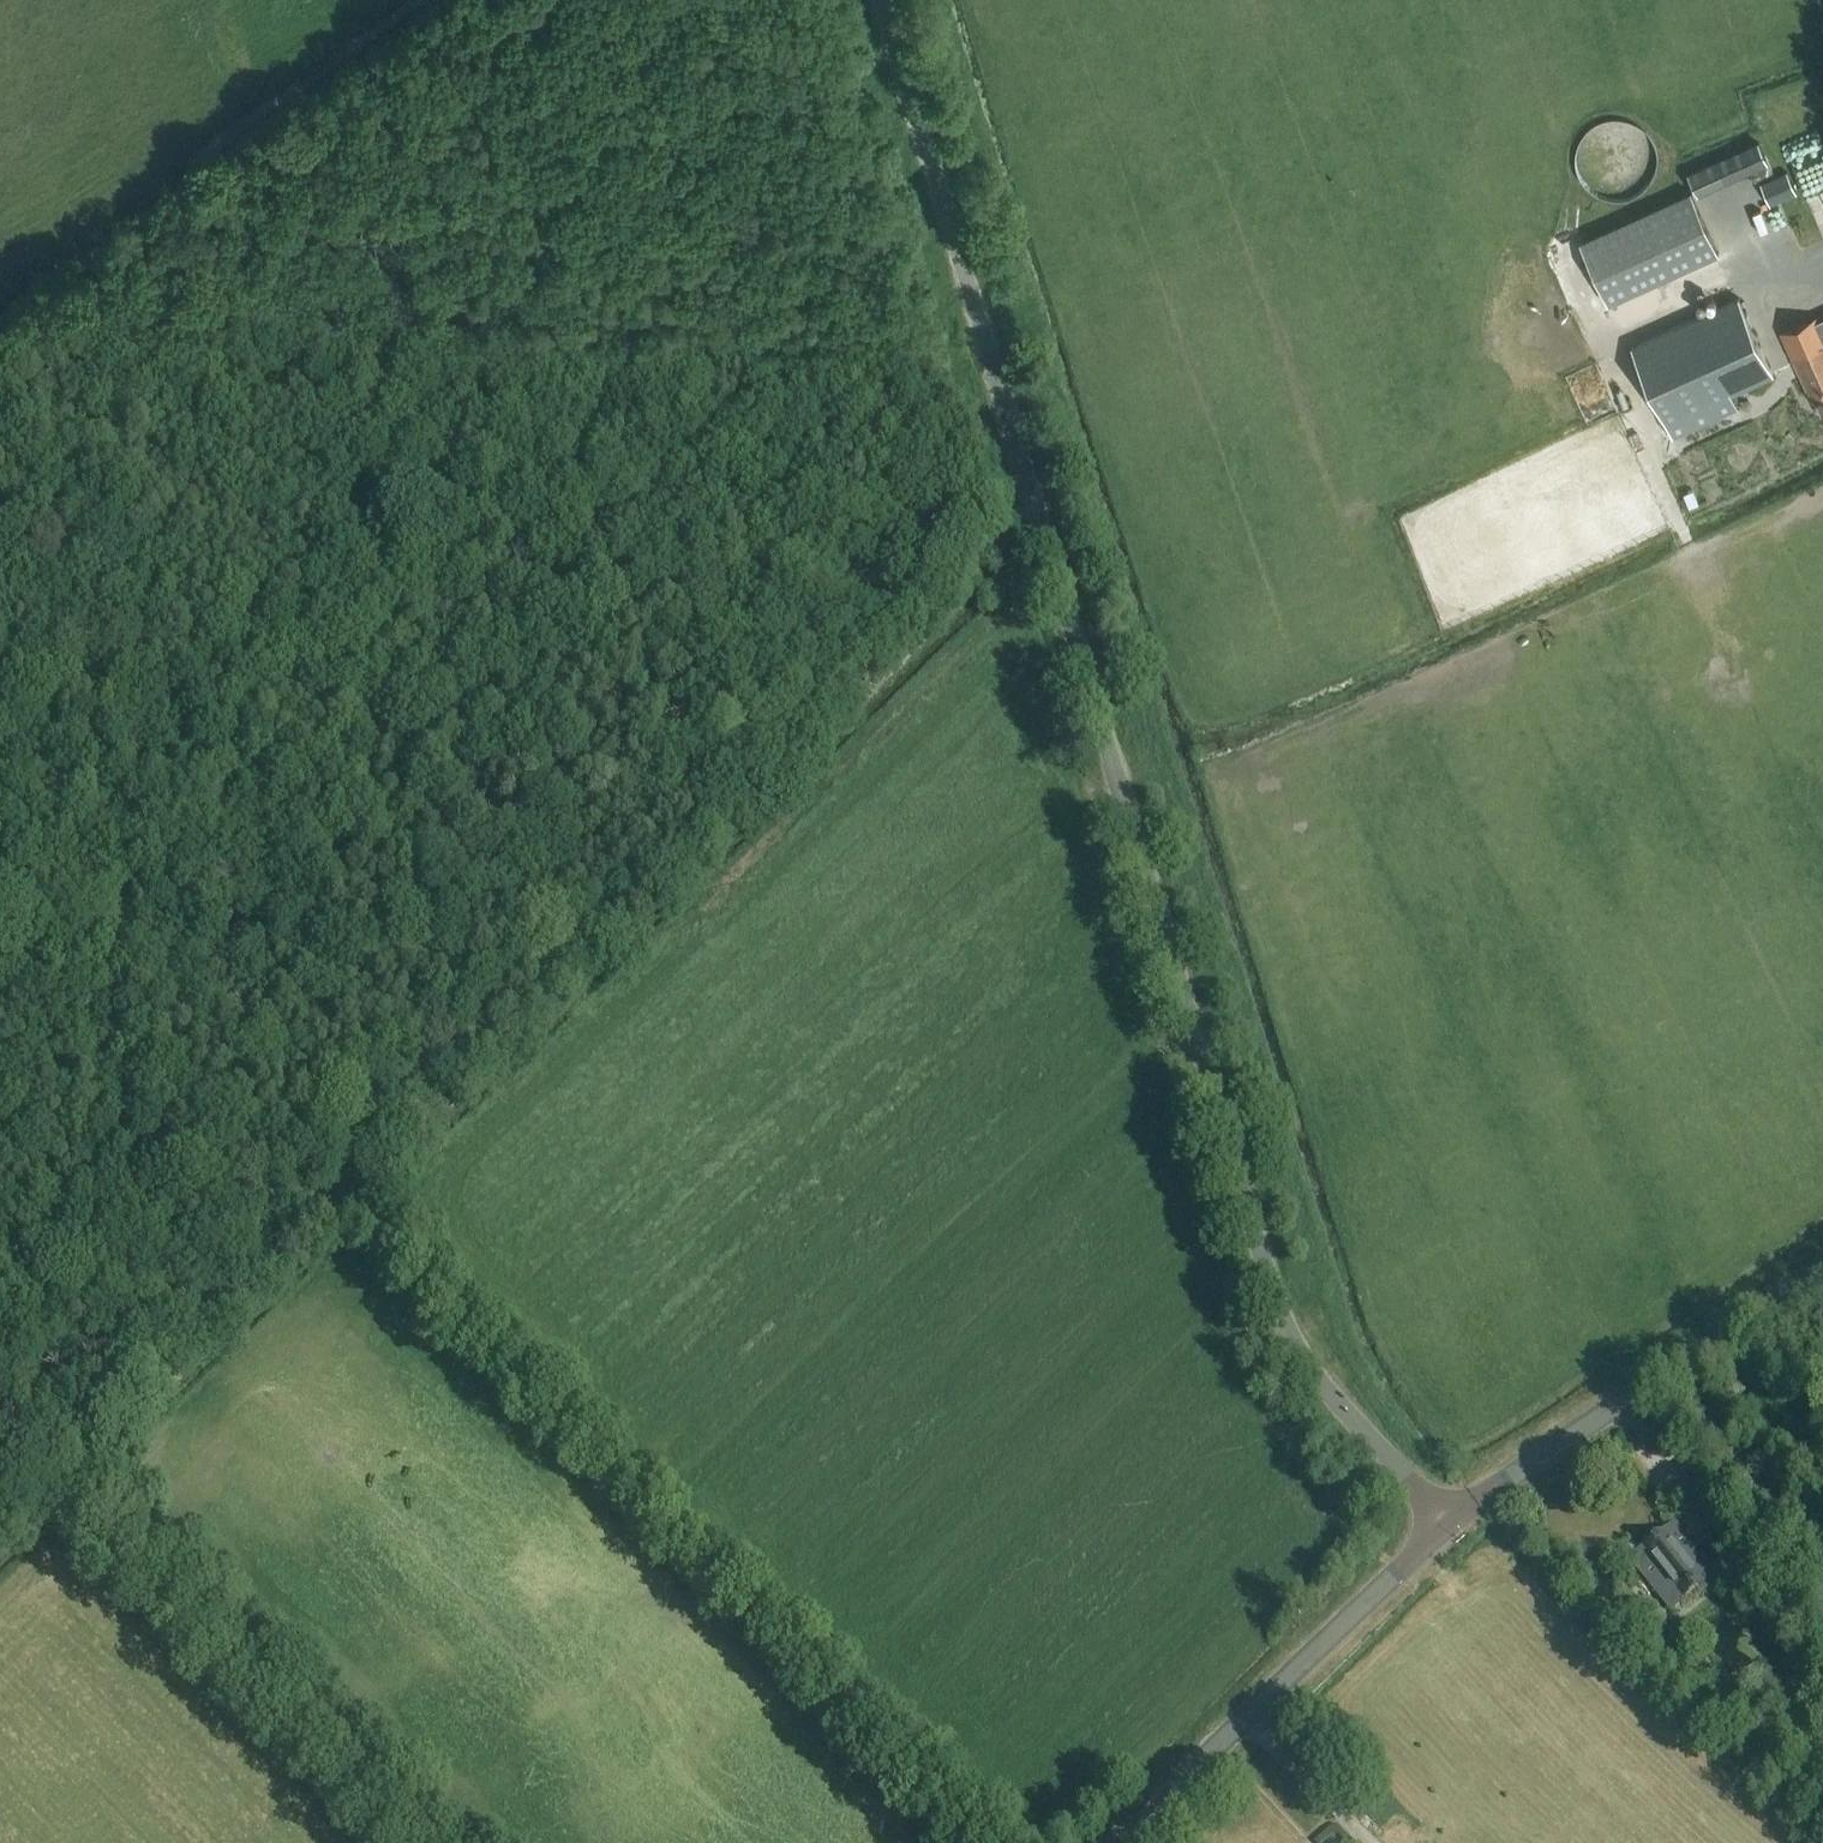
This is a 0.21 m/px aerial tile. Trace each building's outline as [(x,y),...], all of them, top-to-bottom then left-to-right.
[(1810,91),(1787,95),(1790,109),(1812,104),(1810,91)] [(1801,158),(1822,150),(1822,132),(1822,128),(1794,138),(1801,158)] [(1699,195),(1769,164),(1759,141),(1689,173),(1699,195)] [(1770,205),(1797,193),(1788,171),(1760,183),(1770,205)] [(1609,303),(1719,252),(1691,191),(1581,242),(1609,303)] [(1673,436),(1738,407),(1731,392),(1774,373),(1739,297),(1632,346),(1673,436)] [(1782,332),(1809,392),(1812,391),(1822,414),(1822,317),(1819,318),(1818,317),(1782,332)] [(1735,1502),(1715,1480),(1685,1507),(1704,1529),(1735,1502)] [(1664,1602),(1675,1592),(1686,1606),(1706,1590),(1700,1583),(1711,1573),(1678,1531),(1666,1540),(1664,1537),(1644,1552),(1651,1562),(1640,1571),(1664,1602)]
